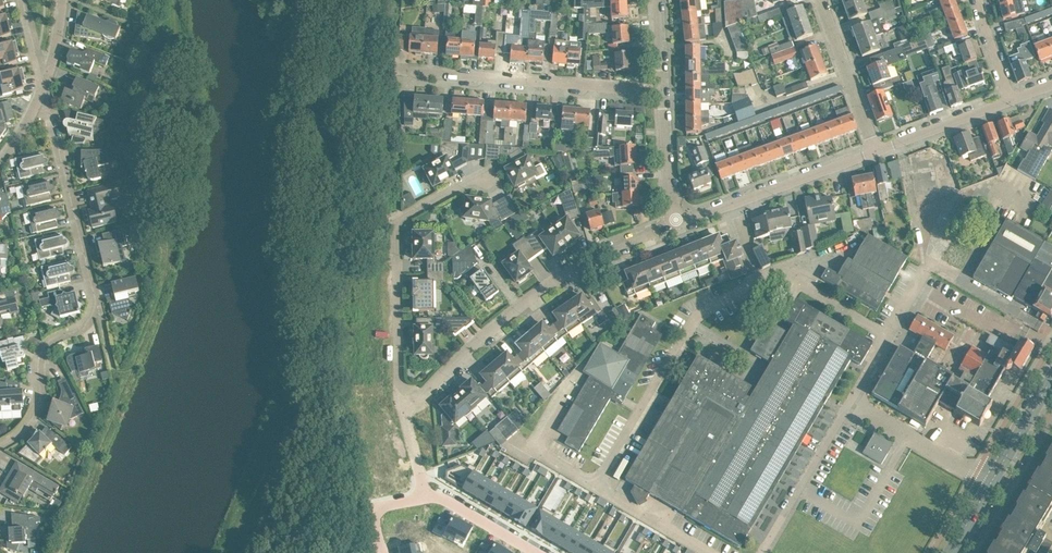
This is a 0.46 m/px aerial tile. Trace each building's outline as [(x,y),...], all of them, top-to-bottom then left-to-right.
[(536,11),(543,11),(544,5),(544,0),(537,0),(536,3),(536,4),(536,11)] [(583,0),(575,0),(574,8),(583,9),(583,5),(583,0)] [(682,14),(696,12),(702,11),(701,0),(680,0),(682,14)] [(724,3),(724,8),(726,28),(727,27),(738,24),(757,17),(754,0),(740,0),(736,1),(724,3)] [(867,15),(862,0),(844,7),(849,21),(867,15)] [(894,9),(901,6),(900,3),(893,6),(891,0),(879,5),(880,8),(869,13),(871,18),(894,9)] [(955,0),(939,0),(944,13),(957,8),(955,0)] [(1024,15),(1021,0),(1000,5),(1003,20),(1024,15)] [(628,18),(627,3),(616,3),(604,4),(605,7),(605,8),(612,7),(612,19),(628,18)] [(452,5),(446,4),(444,22),(451,23),(452,5)] [(605,7),(604,4),(588,5),(583,5),(583,9),(584,15),(584,19),(591,19),(590,8),(605,7)] [(481,27),(483,7),(476,6),(474,26),(481,27)] [(802,6),(792,10),(784,13),(786,18),(783,19),(786,28),(808,21),(802,6)] [(757,17),(759,23),(768,20),(769,20),(782,15),(779,8),(757,17)] [(963,21),(957,8),(944,13),(949,26),(963,21)] [(871,18),(872,22),(873,23),(879,21),(896,14),(894,9),(871,18)] [(929,11),(931,17),(937,15),(935,9),(929,11)] [(531,11),(530,21),(536,21),(551,22),(552,20),(552,13),(531,11)] [(84,15),(79,12),(78,12),(81,14),(79,20),(77,20),(75,36),(89,38),(100,39),(103,35),(116,40),(117,39),(116,39),(120,30),(127,31),(118,29),(118,26),(117,24),(115,22),(113,20),(111,20),(108,20),(106,22),(104,24),(93,19),(87,16),(84,15)] [(704,17),(697,18),(696,12),(682,14),(684,28),(704,25),(705,25),(704,17)] [(1045,17),(1043,12),(1036,14),(1038,20),(1045,17)] [(557,37),(559,13),(552,13),(552,20),(551,22),(550,37),(557,37)] [(11,36),(10,29),(13,29),(10,15),(0,18),(0,38),(11,36)] [(579,40),(587,41),(588,24),(584,25),(584,19),(584,15),(580,15),(579,40)] [(937,15),(931,17),(933,24),(940,21),(937,15)] [(1032,22),(1030,16),(1024,18),(1026,24),(1032,22)] [(1023,25),(1026,24),(1024,18),(1015,21),(1004,24),(1006,32),(1016,29),(1022,28),(1022,26),(1023,25)] [(813,35),(808,21),(786,28),(790,38),(792,37),(794,42),(813,35)] [(870,23),(852,29),(857,43),(874,36),(883,33),(879,21),(873,23),(872,22),(870,23)] [(968,35),(963,21),(949,26),(954,40),(968,35)] [(607,24),(588,25),(588,33),(599,33),(599,31),(607,30),(607,24)] [(741,32),(738,24),(727,27),(731,36),(741,32)] [(706,40),(704,25),(684,28),(685,42),(706,40)] [(1021,28),(1016,29),(1020,39),(1027,36),(1023,25),(1022,26),(1022,28),(1021,28)] [(425,37),(425,30),(425,28),(413,27),(412,36),(399,35),(398,49),(409,50),(409,52),(415,53),(416,55),(421,55),(422,53),(423,53),(425,37)] [(628,27),(618,28),(613,28),(614,45),(608,45),(608,51),(620,50),(620,44),(629,44),(629,42),(633,42),(632,34),(629,35),(628,27)] [(439,31),(425,30),(425,37),(423,53),(437,55),(439,31)] [(460,56),(462,40),(462,33),(446,31),(445,42),(446,42),(446,41),(447,41),(446,55),(460,56)] [(504,54),(505,44),(506,33),(497,32),(496,41),(488,41),(488,45),(480,45),(479,58),(495,59),(496,53),(504,54)] [(744,40),(741,32),(731,36),(733,44),(744,40)] [(462,40),(460,56),(463,57),(462,60),(469,60),(469,57),(474,57),(475,47),(476,42),(476,34),(462,33),(462,40)] [(528,49),(527,62),(534,62),(536,66),(543,66),(543,65),(543,61),(545,44),(545,43),(536,43),(537,36),(535,34),(529,33),(529,42),(528,49)] [(908,36),(908,39),(910,44),(913,43),(917,41),(914,33),(908,36)] [(880,50),(874,36),(857,43),(862,56),(880,50)] [(1046,40),(1038,43),(1035,37),(1031,38),(1040,61),(1051,56),(1046,40)] [(528,49),(529,42),(523,42),(523,38),(521,38),(520,48),(512,47),(512,44),(505,44),(504,54),(511,54),(510,64),(517,64),(520,61),(527,62),(528,49)] [(894,45),(895,49),(902,47),(910,44),(908,39),(894,45)] [(917,53),(928,49),(924,39),(917,41),(913,43),(917,53)] [(748,52),(744,40),(733,44),(737,54),(737,60),(748,59),(748,52)] [(567,65),(568,49),(568,43),(568,42),(556,41),(555,48),(554,48),(553,64),(567,65)] [(6,68),(5,66),(18,63),(16,56),(19,56),(16,42),(0,46),(0,69),(6,68)] [(772,56),(794,48),(792,42),(778,47),(777,44),(768,47),(772,56)] [(1019,54),(1008,58),(1018,83),(1032,78),(1025,61),(1035,57),(1029,42),(1020,46),(1021,48),(1017,49),(1019,54)] [(574,66),(580,66),(582,50),(581,50),(581,44),(568,43),(568,49),(567,65),(567,67),(574,68),(574,66)] [(977,60),(971,43),(959,47),(959,48),(957,49),(956,44),(944,48),(946,53),(946,54),(953,51),(955,56),(961,54),(965,64),(967,63),(976,60),(977,60)] [(800,52),(806,50),(804,44),(794,48),(772,56),(775,65),(795,57),(801,55),(800,52)] [(799,69),(806,66),(822,61),(817,46),(806,50),(800,52),(801,55),(795,57),(799,69)] [(700,47),(686,47),(686,61),(700,61),(700,47)] [(886,67),(907,60),(902,47),(895,49),(870,59),(873,66),(867,69),(870,78),(868,78),(871,85),(873,85),(873,86),(891,80),(886,67)] [(109,58),(89,49),(86,55),(71,50),(67,59),(69,60),(67,64),(74,67),(74,68),(90,74),(95,62),(106,67),(109,58)] [(630,54),(615,54),(616,71),(631,70),(631,68),(633,68),(632,61),(630,61),(630,54)] [(593,57),(593,60),(594,71),(608,70),(607,64),(600,64),(600,56),(593,57)] [(979,70),(976,60),(967,63),(971,73),(965,75),(964,72),(953,75),(958,91),(985,82),(980,70),(979,70)] [(700,61),(686,61),(686,76),(701,76),(710,76),(719,76),(719,71),(715,71),(715,69),(705,69),(705,65),(705,61),(700,61)] [(827,75),(822,61),(806,66),(811,81),(827,75)] [(725,76),(725,64),(715,64),(715,71),(719,71),(719,76),(725,76)] [(963,104),(958,91),(953,75),(950,66),(941,69),(947,85),(944,86),(951,107),(963,104)] [(6,96),(12,95),(12,93),(24,90),(23,83),(26,83),(23,69),(1,75),(4,87),(0,88),(0,97),(6,96)] [(752,69),(746,71),(746,72),(750,84),(751,84),(752,86),(758,84),(752,69)] [(930,115),(943,111),(933,83),(940,80),(936,70),(917,77),(930,115)] [(750,84),(746,72),(740,74),(733,74),(738,86),(745,86),(750,84)] [(701,76),(686,76),(686,90),(701,90),(715,89),(715,84),(710,84),(710,76),(701,76)] [(93,104),(100,87),(77,78),(73,88),(75,89),(73,93),(65,90),(61,100),(81,109),(85,100),(93,104)] [(912,81),(903,84),(906,91),(915,87),(912,81)] [(806,82),(784,90),(786,94),(787,96),(808,88),(806,82)] [(786,94),(784,90),(782,84),(773,87),(777,97),(786,94)] [(701,90),(686,90),(686,105),(701,105),(709,104),(711,104),(711,96),(715,96),(715,89),(701,90)] [(883,90),(867,96),(877,122),(893,116),(883,90)] [(404,97),(404,118),(406,118),(415,119),(428,120),(428,118),(430,98),(415,97),(415,99),(404,98),(404,97)] [(444,99),(430,98),(428,118),(439,119),(439,115),(442,115),(444,99)] [(731,105),(735,114),(753,107),(749,98),(731,105)] [(477,101),(469,101),(468,115),(483,116),(485,102),(483,102),(483,100),(477,99),(477,101)] [(468,115),(469,101),(453,100),(452,114),(468,115)] [(6,130),(5,124),(10,123),(9,120),(15,119),(11,101),(0,104),(0,140),(6,130)] [(510,121),(511,104),(495,103),(494,119),(502,120),(502,127),(507,128),(510,128),(510,121)] [(527,106),(511,104),(510,121),(526,122),(527,106)] [(701,105),(686,105),(686,119),(709,119),(709,118),(709,111),(709,104),(701,105)] [(536,117),(536,119),(547,120),(546,123),(550,123),(551,121),(557,121),(557,118),(551,118),(552,107),(537,106),(536,117)] [(756,117),(753,107),(735,114),(738,123),(742,122),(748,119),(754,117),(756,117)] [(857,131),(848,107),(836,112),(838,119),(844,135),(857,131)] [(576,125),(577,109),(563,108),(561,131),(575,132),(576,125)] [(591,110),(577,109),(576,125),(590,126),(591,110)] [(595,134),(594,147),(601,148),(602,135),(606,135),(606,124),(607,120),(615,120),(615,125),(633,127),(634,114),(616,112),(616,113),(600,112),(598,134),(595,134)] [(1038,138),(1030,133),(1024,143),(1022,148),(1030,152),(1025,161),(1023,160),(1018,170),(1036,179),(1051,151),(1051,113),(1038,138)] [(111,122),(97,119),(78,115),(76,122),(72,123),(71,121),(69,120),(67,121),(65,122),(64,123),(64,125),(64,127),(66,129),(67,130),(69,136),(73,137),(71,144),(84,144),(86,140),(94,142),(94,135),(109,130),(111,122)] [(1021,115),(1011,119),(1015,130),(1025,127),(1023,121),(1021,115)] [(447,119),(446,131),(444,142),(452,143),(453,119),(447,119)] [(709,119),(686,119),(687,133),(701,133),(701,127),(703,127),(709,124),(709,119)] [(844,135),(838,119),(826,123),(832,140),(844,135)] [(1015,135),(1009,119),(1008,120),(1006,119),(1003,120),(1002,122),(997,124),(1001,134),(1008,155),(1012,154),(1014,150),(1009,137),(1015,135)] [(486,146),(488,121),(482,121),(480,145),(486,146)] [(495,146),(496,133),(494,132),(495,122),(488,121),(486,146),(495,146)] [(819,126),(814,128),(819,144),(832,140),(826,123),(819,126)] [(999,141),(994,126),(993,124),(982,128),(986,138),(994,162),(1000,159),(994,143),(999,141)] [(530,143),(530,138),(531,126),(525,125),(523,149),(529,149),(530,143)] [(513,128),(510,128),(508,147),(516,148),(517,135),(513,134),(513,128)] [(819,144),(814,128),(802,132),(808,148),(819,144)] [(444,142),(446,131),(440,130),(439,133),(427,132),(426,136),(426,141),(439,142),(444,142)] [(808,148),(802,132),(792,135),(789,136),(795,153),(808,148)] [(954,138),(958,149),(961,157),(968,154),(971,161),(986,156),(978,137),(971,140),(969,133),(954,138)] [(795,153),(789,136),(777,141),(783,157),(795,153)] [(593,153),(593,148),(592,148),(593,139),(587,138),(586,148),(574,147),(574,152),(593,153)] [(783,157),(777,141),(765,145),(771,162),(783,157)] [(426,174),(425,175),(424,176),(424,177),(424,178),(424,179),(424,180),(424,181),(425,182),(426,183),(427,184),(428,184),(429,184),(430,184),(431,184),(432,184),(434,187),(441,183),(441,184),(449,180),(448,177),(455,174),(452,170),(467,162),(468,145),(470,145),(452,143),(444,142),(439,142),(439,143),(441,143),(439,162),(425,170),(427,173),(426,174)] [(759,166),(752,150),(751,145),(738,149),(740,154),(747,171),(759,166)] [(771,162),(765,145),(752,150),(759,166),(771,162)] [(594,154),(594,159),(615,158),(615,166),(621,166),(621,174),(633,174),(632,165),(637,165),(636,146),(625,147),(620,147),(615,147),(607,148),(601,148),(593,148),(593,153),(592,154),(594,154)] [(530,149),(529,149),(523,149),(516,148),(508,147),(505,147),(501,147),(500,156),(509,156),(514,166),(506,170),(508,174),(506,175),(511,184),(513,183),(515,187),(518,185),(519,187),(526,184),(525,182),(536,176),(537,178),(545,174),(541,166),(534,170),(528,158),(527,159),(521,149),(529,150),(530,149)] [(709,178),(714,176),(703,147),(691,151),(696,166),(703,164),(705,170),(699,172),(699,173),(689,177),(694,190),(702,187),(703,188),(709,186),(708,185),(711,184),(709,178)] [(747,171),(740,154),(738,149),(735,150),(736,156),(728,159),(734,175),(747,171)] [(112,177),(106,152),(82,152),(82,164),(84,163),(86,172),(85,172),(86,175),(87,174),(87,176),(88,178),(89,180),(91,181),(93,181),(95,181),(112,177)] [(43,167),(46,166),(48,165),(49,164),(49,162),(48,160),(46,159),(44,159),(44,156),(42,157),(41,153),(15,159),(18,172),(16,173),(18,180),(20,179),(45,173),(43,167)] [(569,155),(563,156),(570,178),(575,176),(569,155)] [(734,175),(728,159),(715,163),(721,180),(734,175)] [(874,169),(876,180),(880,203),(889,202),(885,183),(889,183),(885,167),(874,169)] [(902,180),(900,169),(892,170),(893,181),(902,180)] [(873,175),(863,177),(869,209),(875,208),(872,194),(877,193),(873,175)] [(604,176),(595,176),(595,187),(605,187),(604,176)] [(869,209),(863,177),(852,179),(855,197),(860,196),(863,210),(869,209)] [(592,178),(572,182),(575,192),(594,188),(592,178)] [(622,186),(623,194),(638,193),(638,178),(615,179),(615,186),(622,186)] [(49,194),(53,193),(54,192),(55,191),(55,189),(54,187),(53,186),(51,186),(50,183),(48,184),(47,180),(22,186),(25,199),(23,200),(25,207),(27,206),(51,200),(49,194)] [(88,191),(89,195),(93,210),(89,211),(93,228),(118,222),(112,200),(122,198),(119,184),(88,191)] [(639,206),(638,193),(623,194),(612,194),(613,203),(616,203),(616,208),(633,207),(634,216),(639,214),(639,207),(639,206)] [(0,197),(0,217),(3,220),(8,214),(11,213),(7,194),(1,196),(0,197)] [(821,195),(805,198),(810,225),(836,220),(834,211),(838,206),(832,202),(832,197),(822,199),(821,195)] [(491,205),(491,202),(484,201),(484,200),(475,199),(475,200),(467,199),(466,206),(463,207),(461,209),(461,212),(462,214),(464,215),(464,218),(466,218),(466,220),(473,221),(473,219),(488,221),(489,219),(498,220),(500,219),(501,221),(518,213),(509,196),(492,205),(493,206),(491,205)] [(567,219),(554,229),(568,248),(577,242),(576,240),(580,237),(577,233),(578,232),(573,225),(572,225),(569,222),(572,220),(581,218),(576,202),(563,206),(567,219)] [(997,215),(978,204),(972,216),(991,227),(997,215)] [(56,221),(59,220),(61,219),(62,218),(62,216),(61,214),(59,213),(58,213),(57,210),(55,211),(54,207),(28,213),(32,226),(29,227),(31,234),(33,233),(58,227),(56,221)] [(766,217),(753,219),(757,239),(770,236),(769,232),(784,229),(788,232),(790,228),(791,227),(791,226),(794,223),(795,223),(790,219),(788,209),(765,214),(766,217)] [(604,226),(600,211),(586,215),(591,230),(604,226)] [(603,214),(606,225),(612,223),(611,218),(613,217),(611,212),(603,214)] [(853,222),(854,227),(862,231),(873,229),(871,219),(853,222)] [(1031,266),(1038,253),(1045,241),(1007,219),(993,244),(1016,257),(1031,266)] [(802,228),(802,232),(806,249),(819,247),(815,226),(802,228)] [(877,311),(908,258),(878,240),(862,231),(854,227),(854,228),(852,230),(867,238),(853,262),(848,259),(839,275),(827,268),(821,279),(877,311)] [(884,227),(873,229),(874,237),(886,237),(884,227)] [(976,237),(960,228),(943,259),(959,268),(976,237)] [(104,243),(96,245),(98,253),(100,252),(104,266),(126,261),(123,247),(128,246),(124,229),(103,234),(104,243)] [(559,255),(568,248),(554,229),(542,237),(537,231),(526,239),(525,239),(537,255),(547,247),(554,256),(558,253),(559,255)] [(806,249),(802,232),(791,234),(795,256),(806,252),(806,249)] [(427,259),(428,273),(445,273),(444,263),(436,263),(436,257),(434,258),(433,243),(437,243),(437,235),(433,235),(433,233),(414,233),(414,241),(413,241),(413,251),(414,251),(414,259),(427,259)] [(63,248),(66,247),(67,246),(68,245),(68,243),(67,241),(66,240),(64,240),(63,237),(61,238),(60,234),(35,240),(38,253),(36,254),(38,261),(40,260),(64,254),(63,248)] [(727,235),(719,238),(727,258),(727,259),(728,262),(726,263),(732,278),(745,273),(739,258),(742,257),(736,243),(731,245),(727,235)] [(707,238),(702,241),(712,265),(727,259),(727,258),(719,238),(718,236),(708,240),(707,238)] [(526,263),(537,255),(525,239),(526,239),(524,237),(513,245),(517,255),(504,265),(517,283),(518,282),(519,284),(527,278),(526,276),(532,271),(526,263)] [(712,265),(702,241),(697,243),(697,244),(687,248),(696,271),(712,265)] [(1045,241),(1038,253),(1051,261),(1048,268),(1051,270),(1051,246),(1045,241)] [(2,275),(1,260),(8,260),(7,244),(0,244),(0,275),(2,275)] [(470,244),(453,257),(454,262),(454,279),(458,279),(478,263),(477,262),(470,244)] [(1031,266),(1016,257),(993,244),(973,278),(997,291),(1003,281),(1017,289),(1031,266)] [(910,254),(914,248),(909,245),(906,251),(910,254)] [(771,265),(762,246),(753,250),(762,269),(771,265)] [(696,271),(687,248),(678,252),(677,251),(672,253),(681,277),(696,271)] [(681,277),(672,253),(666,255),(667,256),(657,260),(666,283),(681,277)] [(1031,266),(1017,289),(1013,297),(1033,309),(1044,290),(1051,294),(1051,270),(1048,268),(1051,261),(1038,253),(1031,266)] [(666,283),(657,260),(647,264),(647,263),(641,265),(651,289),(666,283)] [(69,275),(72,274),(74,273),(75,272),(75,270),(74,268),(72,267),(71,267),(70,264),(68,265),(67,261),(42,267),(45,280),(43,281),(44,288),(46,287),(71,281),(69,275)] [(651,289),(641,265),(636,267),(637,268),(626,273),(630,281),(623,283),(629,297),(651,289)] [(486,301),(499,292),(483,271),(471,280),(486,301)] [(445,282),(445,273),(428,273),(428,282),(415,282),(415,290),(413,290),(413,310),(415,310),(415,312),(428,312),(428,304),(434,304),(434,289),(442,289),(442,282),(445,282)] [(136,278),(112,284),(115,296),(108,298),(112,314),(119,313),(119,315),(128,318),(127,320),(128,320),(134,304),(130,303),(129,297),(136,295),(135,292),(139,291),(136,278)] [(61,290),(48,293),(51,306),(54,306),(59,309),(61,318),(69,316),(75,319),(78,313),(80,313),(80,311),(83,305),(78,302),(76,293),(63,296),(61,290)] [(1044,290),(1033,309),(1039,312),(1037,317),(1044,322),(1047,317),(1051,319),(1051,318),(1051,294),(1044,290)] [(2,316),(19,312),(15,291),(0,294),(0,329),(3,329),(2,316)] [(572,300),(567,304),(582,325),(593,317),(599,326),(607,321),(592,299),(587,303),(582,295),(573,302),(572,300)] [(860,365),(872,345),(796,301),(785,320),(794,326),(789,334),(768,322),(751,351),(771,364),(756,390),(683,514),(740,548),(752,528),(750,527),(777,481),(779,482),(779,483),(851,360),(860,365)] [(582,325),(567,304),(562,307),(563,308),(554,314),(559,322),(553,326),(563,338),(582,325)] [(655,322),(651,320),(641,314),(617,355),(601,345),(585,372),(591,376),(559,431),(569,437),(565,444),(574,449),(579,452),(611,398),(621,404),(662,335),(651,329),(655,322)] [(623,321),(618,314),(612,318),(617,325),(623,321)] [(926,362),(936,345),(946,350),(954,337),(918,316),(909,329),(924,337),(914,355),(926,362)] [(443,318),(456,335),(465,327),(466,328),(472,323),(472,322),(475,319),(474,318),(443,318)] [(436,319),(417,319),(417,328),(415,328),(415,336),(414,336),(414,348),(416,348),(416,355),(419,355),(420,357),(421,359),(423,360),(425,360),(427,359),(429,357),(429,355),(433,355),(432,346),(434,346),(434,337),(432,337),(432,329),(436,329),(436,319)] [(563,338),(553,326),(548,330),(542,323),(534,331),(533,329),(529,333),(545,353),(563,338)] [(545,353),(529,333),(524,337),(525,338),(517,345),(523,352),(518,356),(528,368),(545,353)] [(22,353),(20,353),(19,347),(26,346),(24,337),(14,340),(13,338),(8,340),(8,341),(0,343),(0,348),(4,363),(6,363),(8,371),(19,368),(19,366),(25,364),(23,358),(25,357),(26,356),(25,354),(24,353),(22,353)] [(989,353),(987,356),(1007,366),(1004,371),(1006,371),(1007,372),(1009,371),(1010,370),(1012,369),(1019,374),(1033,349),(1021,342),(1016,349),(996,337),(991,347),(1001,353),(998,358),(989,353)] [(90,350),(72,355),(70,356),(68,357),(67,359),(67,361),(68,364),(72,372),(80,370),(81,373),(101,368),(100,363),(103,362),(99,346),(90,349),(90,350)] [(926,425),(939,402),(953,379),(954,377),(945,372),(948,368),(943,365),(940,370),(926,362),(914,355),(900,347),(873,394),(916,421),(926,426),(927,425),(926,425)] [(986,402),(1004,371),(1007,366),(987,356),(972,347),(959,370),(964,373),(959,383),(953,379),(939,402),(980,426),(992,405),(986,402)] [(528,368),(518,356),(513,360),(507,354),(499,361),(498,359),(493,363),(510,383),(528,368)] [(683,514),(756,390),(698,357),(625,480),(635,486),(631,493),(637,505),(645,502),(650,495),(683,514)] [(510,383),(493,363),(489,367),(490,368),(482,375),(487,382),(482,386),(488,393),(492,398),(510,383)] [(67,381),(59,384),(60,387),(61,389),(62,392),(61,394),(61,397),(58,404),(55,403),(49,420),(53,421),(52,423),(61,430),(63,425),(66,426),(68,420),(70,420),(73,419),(84,413),(75,394),(72,395),(70,392),(71,390),(67,381)] [(488,393),(482,386),(480,384),(477,387),(472,381),(462,389),(464,391),(458,396),(472,413),(479,407),(477,405),(486,398),(484,396),(488,393)] [(22,411),(21,405),(24,405),(24,399),(25,397),(24,396),(23,390),(7,391),(7,384),(0,382),(0,413),(22,411)] [(541,383),(534,389),(538,393),(545,388),(541,383)] [(472,413),(458,396),(453,401),(451,399),(441,407),(446,413),(442,416),(443,428),(443,429),(444,445),(456,444),(454,427),(452,428),(451,426),(455,423),(455,424),(464,416),(466,418),(472,413)] [(507,417),(495,428),(506,441),(519,430),(507,417)] [(40,432),(28,444),(28,445),(19,454),(18,453),(18,454),(37,466),(38,465),(37,465),(43,459),(40,456),(52,445),(66,455),(72,447),(46,427),(41,433),(40,432)] [(486,432),(473,443),(478,449),(494,442),(495,442),(486,432)] [(885,449),(888,444),(886,441),(884,439),(881,437),(878,436),(875,436),(872,441),(871,440),(863,453),(882,464),(890,451),(885,449)] [(1046,456),(1047,457),(1039,471),(1038,470),(1031,481),(1033,482),(1025,496),(1023,495),(1016,506),(1018,507),(1010,520),(1008,519),(1001,531),(1003,532),(995,545),(993,544),(988,552),(1027,552),(1029,551),(1033,552),(1047,552),(1048,551),(1048,542),(1045,539),(1045,538),(1039,534),(1045,523),(1044,523),(1044,524),(1041,522),(1051,504),(1051,446),(1046,456)] [(59,487),(20,464),(16,470),(13,469),(3,485),(6,486),(2,493),(14,500),(18,494),(24,497),(29,489),(35,493),(38,488),(53,497),(59,487)] [(447,472),(446,480),(464,490),(474,473),(475,474),(477,469),(470,465),(467,469),(462,466),(447,472)] [(474,473),(464,490),(474,496),(484,479),(475,474),(474,473)] [(484,479),(474,496),(484,502),(494,485),(484,479)] [(494,485),(484,502),(495,508),(504,491),(494,485)] [(504,491),(495,508),(505,514),(515,497),(504,491)] [(515,497),(505,514),(515,520),(525,503),(515,497)] [(525,503),(515,520),(526,527),(536,510),(525,503)] [(541,512),(531,529),(542,536),(552,519),(555,515),(543,508),(541,512)] [(28,516),(12,514),(13,529),(9,529),(9,537),(7,538),(8,549),(17,552),(20,544),(26,544),(26,540),(36,540),(35,531),(37,531),(37,522),(29,522),(28,516)] [(439,518),(437,523),(444,527),(446,522),(439,518)] [(453,518),(443,538),(463,548),(473,528),(453,518)] [(552,519),(542,536),(552,542),(562,525),(552,519)] [(562,525),(552,542),(562,548),(572,531),(562,525)] [(562,548),(572,552),(573,552),(582,537),(572,531),(562,548)] [(640,533),(636,541),(641,544),(646,536),(640,533)] [(573,552),(586,552),(592,543),(582,537),(573,552)] [(483,542),(480,547),(486,551),(489,547),(483,542)] [(586,552),(600,552),(602,549),(602,548),(592,543),(586,552)] [(490,552),(510,552),(497,544),(490,552)] [(600,552),(615,552),(616,551),(605,544),(602,548),(602,549),(600,552)] [(399,550),(400,552),(422,552),(421,545),(399,550)]
